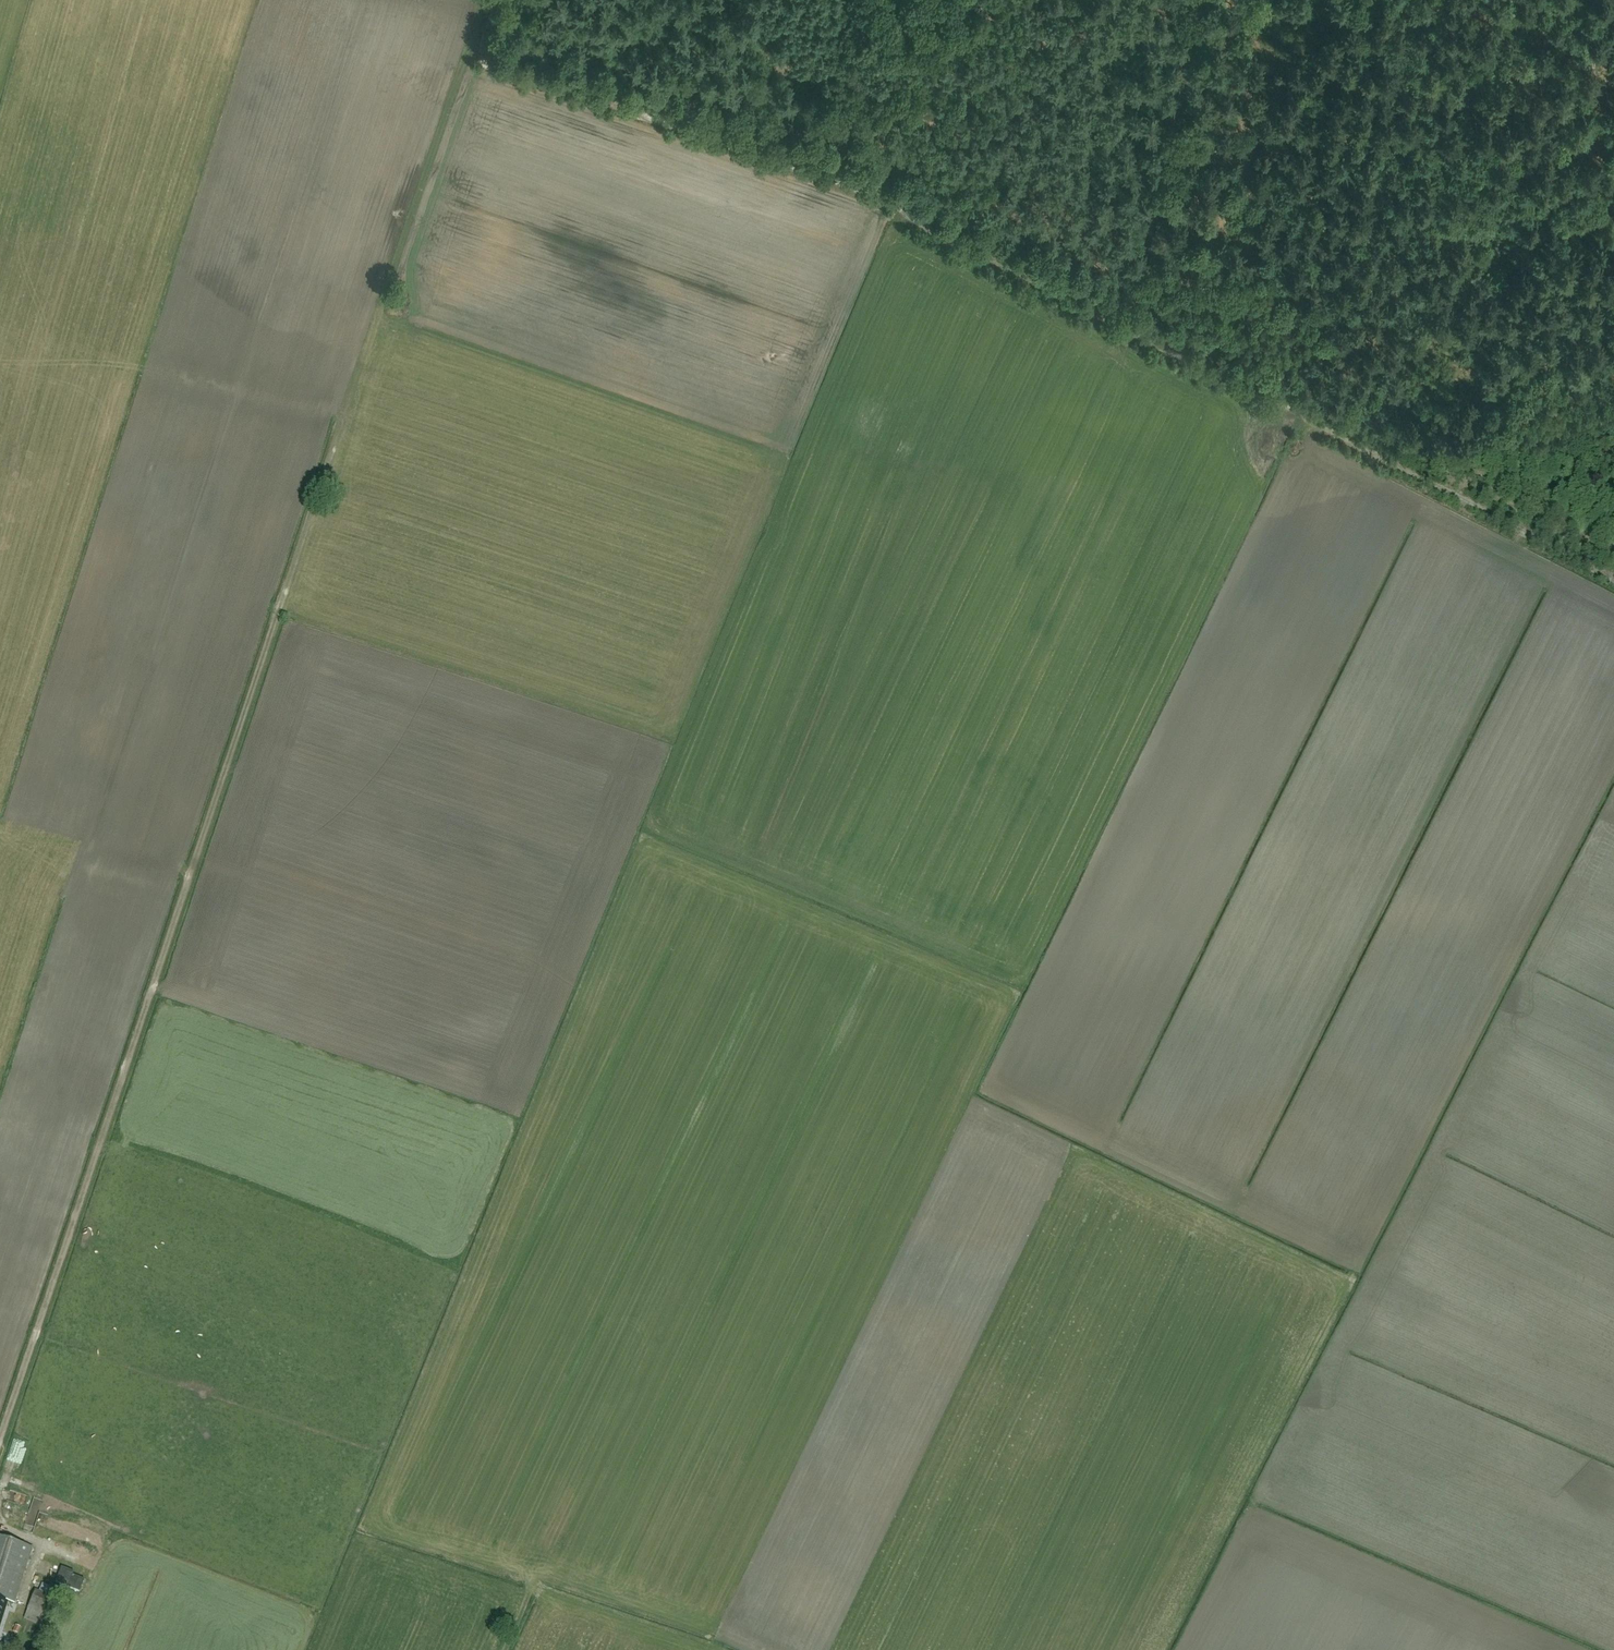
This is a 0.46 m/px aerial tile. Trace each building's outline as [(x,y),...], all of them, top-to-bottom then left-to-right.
[(8,1601),(14,1603),(32,1548),(0,1537),(0,1599),(8,1601)] [(84,1572),(79,1586),(89,1590),(94,1576),(84,1572)] [(62,1601),(38,1592),(34,1590),(23,1618),(51,1629),(62,1601)]
